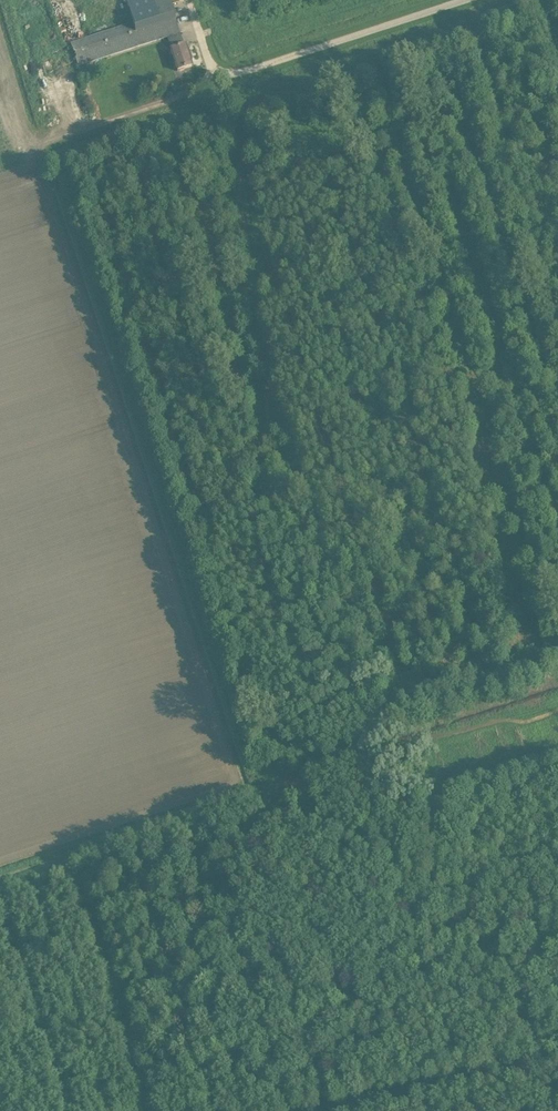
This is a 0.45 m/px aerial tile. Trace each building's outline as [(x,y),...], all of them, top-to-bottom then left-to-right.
[(133,23),(71,43),(78,65),(167,36),(175,34),(178,33),(168,0),(125,0),(133,23)] [(175,34),(167,36),(172,49),(170,49),(177,70),(191,66),(184,45),(179,46),(175,34)] [(60,86),(50,90),(53,97),(63,93),(60,86)]
